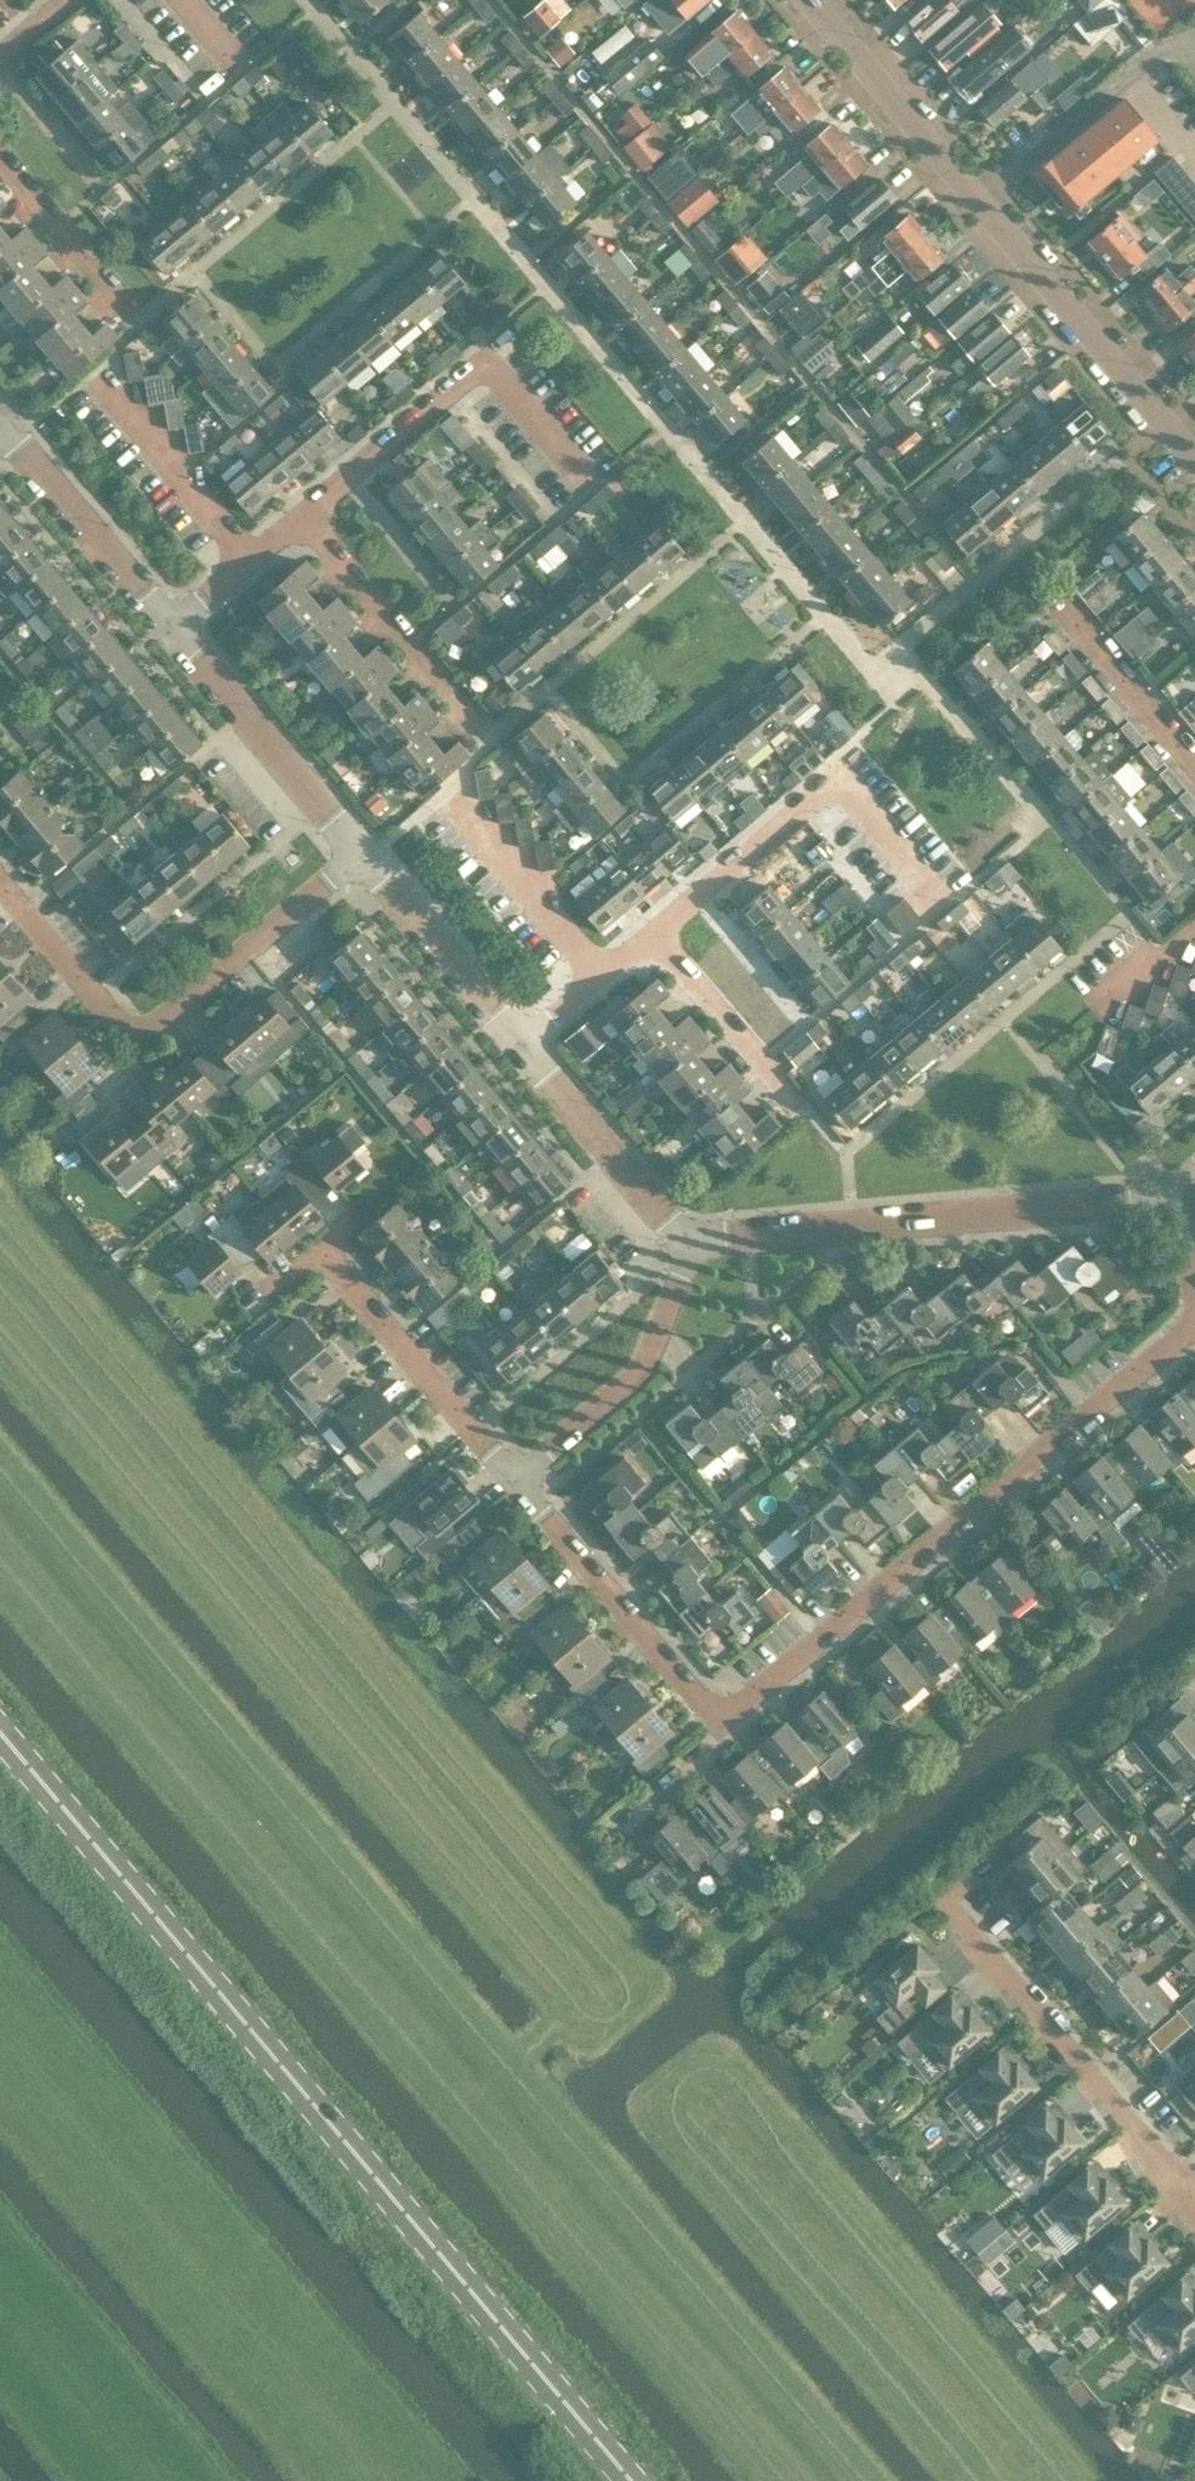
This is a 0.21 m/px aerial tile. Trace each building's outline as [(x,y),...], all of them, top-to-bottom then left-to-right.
[(361,25),(390,0),(392,4),(396,0),(340,0),(361,25)] [(484,0),(482,0),(473,7),(486,22),(496,14),(484,0)] [(560,19),(544,0),(543,0),(523,16),(540,36),(560,19)] [(624,8),(634,0),(617,0),(624,8)] [(630,12),(650,35),(680,9),(686,17),(706,0),(649,0),(643,5),(641,3),(630,12)] [(894,8),(904,0),(888,0),(894,8)] [(905,20),(922,41),(957,12),(947,1),(948,0),(930,0),(905,20)] [(1073,24),(1092,46),(1123,19),(1107,0),(1101,0),(1073,24)] [(1087,11),(1099,0),(1077,0),(1087,11)] [(983,3),(929,49),(945,69),(965,52),(969,57),(998,33),(994,28),(1000,23),(983,3)] [(709,35),(685,56),(701,74),(704,72),(705,72),(754,31),(736,10),(708,34),(709,35)] [(390,39),(409,62),(438,38),(418,15),(390,39)] [(114,31),(122,41),(132,33),(123,23),(114,31)] [(1012,27),(952,78),(969,98),(1029,47),(1012,27)] [(500,39),(513,54),(522,46),(509,31),(500,39)] [(754,31),(705,72),(713,81),(716,85),(736,68),(744,77),(773,52),(754,31)] [(133,54),(142,47),(132,33),(122,41),(133,54)] [(409,62),(429,85),(457,61),(438,38),(409,62)] [(604,77),(597,83),(602,89),(611,100),(618,94),(663,56),(648,38),(603,76),(604,77)] [(64,50),(34,75),(54,99),(96,63),(88,54),(76,40),(64,50)] [(535,61),(522,46),(513,54),(526,69),(535,61)] [(1019,71),(977,106),(993,126),(1023,101),(1035,115),(1047,105),(1035,90),(1048,79),(1032,60),(1019,71)] [(457,61),(429,85),(448,109),(477,85),(457,61)] [(96,63),(54,99),(75,123),(105,97),(116,88),(106,76),(96,63)] [(255,67),(243,78),(250,87),(253,85),(258,91),(270,81),(257,66),(255,67)] [(747,121),(741,126),(747,134),(754,129),(802,88),(795,79),(796,75),(790,69),(787,70),(785,68),(758,92),(746,102),(756,113),(747,121)] [(153,78),(162,89),(172,81),(163,70),(153,78)] [(539,86),(552,101),(561,93),(549,77),(539,86)] [(243,78),(231,87),(239,97),(250,87),(243,78)] [(174,102),(183,94),(172,81),(162,89),(174,102)] [(477,85),(448,109),(468,133),(496,108),(477,85)] [(802,88),(754,129),(761,137),(769,130),(778,141),(790,130),(792,132),(819,108),(818,106),(818,102),(813,96),(810,97),(802,88)] [(574,108),(561,93),(552,101),(565,116),(574,108)] [(105,97),(75,123),(94,147),(136,111),(128,101),(117,111),(105,97)] [(1051,157),(1033,172),(1069,215),(1086,200),(1086,199),(1157,140),(1124,99),(1052,158),(1051,157)] [(271,111),(306,154),(331,133),(306,103),(293,114),(282,102),(271,111)] [(615,131),(622,141),(650,120),(636,102),(619,115),(625,123),(615,131)] [(207,107),(195,117),(203,126),(215,116),(207,107)] [(496,108),(468,133),(487,156),(516,132),(496,108)] [(136,111),(94,147),(115,171),(115,172),(131,158),(146,146),(135,132),(146,123),(136,111)] [(271,132),(257,144),(282,174),(306,154),(271,111),(261,120),(271,132)] [(195,117),(184,127),(192,136),(203,126),(195,117)] [(789,170),(800,183),(849,143),(841,134),(842,130),(837,124),(833,125),(831,122),(803,146),(809,153),(789,170)] [(578,132),(591,148),(601,140),(588,124),(578,132)] [(664,152),(645,129),(623,147),(641,170),(664,152)] [(516,132),(487,156),(507,180),(535,155),(516,132)] [(613,155),(601,140),(591,148),(604,163),(613,155)] [(224,152),(259,194),(282,174),(257,144),(245,154),(235,142),(224,152)] [(849,143),(800,183),(810,196),(831,178),(838,187),(866,162),(864,160),(865,157),(860,151),(857,152),(849,143)] [(161,146),(136,167),(144,177),(169,156),(161,146)] [(224,173),(210,184),(235,214),(259,194),(224,152),(213,160),(224,173)] [(575,203),(535,155),(507,180),(547,227),(575,203)] [(1173,155),(1154,171),(1161,180),(1180,165),(1173,155)] [(667,159),(646,176),(666,199),(686,182),(667,159)] [(1180,165),(1161,180),(1169,189),(1188,174),(1180,165)] [(1169,189),(1177,199),(1194,184),(1194,183),(1188,174),(1169,189)] [(894,197),(878,178),(843,208),(853,220),(841,230),(847,237),(894,197)] [(176,191),(212,233),(235,214),(210,184),(198,195),(187,182),(176,191)] [(1177,199),(1185,208),(1194,200),(1194,184),(1177,199)] [(690,185),(668,203),(688,227),(710,208),(690,185)] [(113,187),(101,198),(108,207),(120,196),(113,187)] [(176,213),(162,224),(188,254),(212,233),(176,191),(165,200),(176,213)] [(637,204),(650,219),(659,211),(647,196),(637,204)] [(1185,208),(1192,218),(1194,215),(1194,200),(1185,208)] [(672,226),(659,211),(650,219),(662,234),(672,226)] [(871,265),(879,274),(926,236),(909,215),(881,239),(890,249),(871,265)] [(1131,267),(1141,279),(1169,256),(1158,244),(1144,256),(1133,242),(1138,238),(1119,215),(1089,239),(1119,276),(1131,267)] [(727,247),(704,218),(691,228),(714,257),(727,247)] [(165,273),(188,254),(162,224),(150,234),(139,221),(129,230),(165,273)] [(32,240),(23,228),(7,241),(0,233),(0,267),(32,240)] [(557,257),(576,279),(605,255),(586,232),(557,257)] [(926,236),(879,274),(865,285),(874,296),(906,270),(914,279),(942,256),(926,236)] [(0,267),(0,296),(6,303),(37,277),(28,265),(43,253),(32,240),(0,267)] [(676,250),(689,265),(698,258),(686,242),(676,250)] [(751,268),(732,245),(716,258),(735,282),(751,268)] [(413,274),(439,304),(463,283),(438,253),(413,274)] [(605,255),(576,279),(595,302),(625,278),(605,255)] [(711,273),(698,258),(689,265),(702,281),(711,273)] [(918,294),(927,305),(933,313),(967,284),(951,266),(918,294)] [(1150,312),(1194,275),(1188,266),(1173,279),(1166,270),(1136,295),(1150,312)] [(389,294),(415,324),(439,304),(413,274),(389,294)] [(1150,312),(1165,330),(1194,305),(1187,296),(1194,289),(1194,275),(1150,312)] [(37,277),(6,303),(27,328),(73,288),(64,277),(48,290),(37,277)] [(595,302),(616,327),(645,303),(625,278),(595,302)] [(780,286),(760,303),(768,314),(789,297),(780,286)] [(73,288),(27,328),(47,351),(78,325),(68,314),(84,301),(73,288)] [(716,297),(729,313),(738,305),(725,289),(716,297)] [(926,327),(926,328),(942,346),(987,308),(971,289),(926,327)] [(824,317),(801,290),(779,309),(801,336),(824,317)] [(366,314),(393,343),(415,324),(389,294),(366,314)] [(162,345),(170,355),(212,320),(192,296),(162,321),(173,335),(162,345)] [(833,313),(843,304),(838,297),(828,306),(833,313)] [(645,303),(616,327),(636,351),(665,326),(645,303)] [(751,320),(738,305),(729,313),(741,328),(751,320)] [(349,343),(368,364),(393,343),(366,314),(342,334),(349,343)] [(478,324),(485,333),(491,327),(497,323),(489,314),(478,324)] [(1008,332),(992,314),(958,343),(966,352),(951,364),(959,374),(1008,332)] [(903,333),(890,317),(856,346),(869,362),(903,333)] [(212,320),(170,355),(180,366),(191,356),(202,369),(232,344),(212,320)] [(78,325),(47,351),(68,376),(114,337),(104,325),(89,338),(78,325)] [(665,326),(636,351),(655,373),(684,348),(665,326)] [(1193,363),(1194,362),(1194,331),(1178,345),(1193,363)] [(319,354),(345,384),(368,364),(349,343),(342,334),(319,354)] [(807,334),(790,349),(811,373),(828,358),(811,339),(807,334)] [(755,344),(768,359),(777,351),(765,336),(755,344)] [(977,365),(985,375),(966,390),(974,400),(993,384),(1027,355),(1011,336),(977,365)] [(888,360),(894,367),(921,345),(915,337),(888,360)] [(202,392),(211,402),(252,368),(232,344),(202,369),(213,382),(202,392)] [(454,344),(442,355),(449,364),(462,353),(454,344)] [(684,348),(655,373),(675,397),(704,372),(684,348)] [(123,353),(128,382),(144,379),(144,377),(139,350),(123,353)] [(790,366),(777,351),(768,359),(781,375),(790,366)] [(295,374),(308,389),(321,404),(345,384),(319,354),(295,374)] [(431,364),(438,373),(449,364),(442,355),(431,364)] [(252,368),(211,402),(219,413),(231,403),(243,418),(273,392),(252,368)] [(1056,370),(1044,380),(1052,389),(1064,379),(1056,370)] [(704,372),(675,397),(695,420),(724,396),(704,372)] [(159,374),(144,377),(144,379),(148,406),(164,403),(164,401),(159,374)] [(916,376),(867,419),(886,442),(890,439),(908,423),(915,417),(903,403),(925,385),(916,376)] [(408,384),(394,395),(401,404),(415,392),(408,384)] [(280,395),(263,409),(269,416),(285,402),(280,395)] [(383,405),(390,414),(401,404),(394,395),(383,405)] [(724,396),(695,420),(715,444),(744,419),(724,396)] [(164,401),(164,403),(169,429),(183,427),(183,424),(178,398),(164,401)] [(1020,399),(1008,409),(1016,419),(1028,409),(1020,399)] [(1059,423),(1086,453),(1109,433),(1083,403),(1059,423)] [(814,414),(827,430),(836,422),(823,406),(814,414)] [(290,427),(315,457),(338,437),(313,407),(290,427)] [(996,419),(1004,429),(1016,419),(1008,409),(996,419)] [(183,427),(188,452),(204,449),(199,421),(183,424),(183,427)] [(849,437),(836,422),(827,430),(840,445),(849,437)] [(355,443),(367,433),(358,423),(346,433),(355,443)] [(908,423),(890,439),(903,454),(921,439),(908,423)] [(1036,442),(1062,473),(1086,453),(1059,423),(1036,442)] [(268,446),(293,475),(315,457),(290,427),(268,446)] [(740,462),(761,485),(790,460),(764,429),(741,448),(747,456),(740,462)] [(233,434),(225,442),(231,448),(239,441),(233,434)] [(973,439),(960,450),(969,459),(981,449),(973,439)] [(473,441),(465,448),(476,461),(486,452),(474,440),(473,441)] [(224,455),(231,448),(225,442),(218,448),(224,455)] [(1012,463),(1038,494),(1062,473),(1036,442),(1012,463)] [(245,466),(270,495),(293,475),(268,446),(245,466)] [(948,460),(956,470),(969,459),(960,450),(948,460)] [(486,472),(495,464),(486,452),(476,461),(486,472)] [(853,461),(866,476),(876,468),(863,453),(853,461)] [(428,457),(386,493),(407,518),(449,483),(428,457)] [(790,460),(761,485),(780,509),(810,484),(790,460)] [(988,483),(1014,514),(1038,494),(1012,463),(988,483)] [(248,514),(270,495),(245,466),(223,484),(248,514)] [(889,484),(876,468),(866,476),(879,492),(889,484)] [(913,490),(921,500),(933,489),(925,480),(913,490)] [(449,483),(407,518),(426,541),(457,516),(446,503),(458,493),(449,483)] [(965,503),(991,534),(1014,514),(988,483),(965,503)] [(606,484),(595,494),(603,503),(603,504),(616,493),(607,484),(606,484)] [(810,484),(780,509),(800,532),(830,507),(810,484)] [(513,488),(504,495),(515,508),(524,501),(525,500),(514,486),(513,488)] [(1112,539),(1131,562),(1163,536),(1144,514),(1156,504),(1143,490),(1131,500),(1142,513),(1112,539)] [(595,494),(582,505),(589,514),(590,515),(603,504),(603,503),(595,494)] [(524,501),(515,508),(525,520),(534,512),(535,511),(525,500),(524,501)] [(892,508),(905,523),(915,515),(902,500),(892,508)] [(966,555),(991,534),(965,503),(940,524),(966,555)] [(11,517),(0,504),(0,525),(11,517)] [(830,507),(800,532),(820,556),(850,531),(830,507)] [(928,530),(915,515),(905,523),(918,538),(928,530)] [(457,516),(426,541),(447,566),(490,530),(480,519),(468,529),(457,516)] [(0,525),(0,564),(29,539),(11,517),(0,525)] [(658,568),(660,570),(682,551),(657,521),(644,532),(634,520),(624,528),(658,568)] [(559,525),(548,534),(555,543),(556,544),(568,534),(559,524),(559,525)] [(623,550),(610,562),(634,591),(660,570),(658,568),(624,528),(612,537),(623,550)] [(490,530),(447,566),(467,589),(497,564),(486,551),(498,540),(490,530)] [(850,531),(820,556),(840,579),(869,554),(850,531)] [(548,534),(535,545),(542,554),(543,555),(556,544),(555,543),(548,534)] [(1163,536),(1131,562),(1151,585),(1171,568),(1182,558),(1163,536)] [(0,564),(0,570),(16,589),(49,562),(29,539),(0,564)] [(953,563),(947,556),(941,548),(932,556),(944,571),(953,563)] [(869,554),(840,579),(859,602),(889,577),(869,554)] [(1151,585),(1170,608),(1194,587),(1194,574),(1182,558),(1171,568),(1151,585)] [(576,568),(611,610),(634,591),(610,562),(597,572),(586,560),(576,568)] [(305,561),(257,601),(279,627),(311,600),(299,586),(315,573),(305,561)] [(49,562),(16,589),(35,611),(67,584),(49,562)] [(512,564),(499,575),(508,584),(520,574),(512,564)] [(575,590),(563,600),(588,630),(611,610),(576,568),(565,578),(575,590)] [(1097,571),(1074,590),(1084,602),(1107,583),(1097,571)] [(499,575),(487,585),(495,595),(508,584),(499,575)] [(889,577),(859,602),(879,626),(909,601),(889,577)] [(1107,583),(1084,602),(1095,615),(1118,596),(1107,583)] [(67,584),(35,611),(54,635),(87,607),(67,584)] [(1170,608),(1190,632),(1194,628),(1194,587),(1170,608)] [(311,600),(279,627),(298,650),(345,611),(335,599),(320,611),(311,600)] [(528,608),(564,650),(588,630),(563,600),(549,611),(539,599),(528,608)] [(463,605),(452,616),(460,625),(471,614),(463,605)] [(1022,612),(1030,622),(1037,631),(1046,624),(1030,605),(1022,612)] [(87,607),(54,635),(73,657),(106,630),(87,607)] [(528,630),(515,641),(540,670),(564,650),(528,608),(518,618),(528,630)] [(345,611),(298,650),(319,674),(349,649),(351,648),(339,635),(354,622),(345,611)] [(1136,616),(1113,636),(1123,648),(1147,628),(1136,616)] [(1147,628),(1123,648),(1134,661),(1157,641),(1147,628)] [(1042,636),(1050,645),(1057,654),(1065,647),(1050,629),(1042,636)] [(106,630),(73,657),(92,680),(125,652),(106,630)] [(0,640),(0,645),(11,658),(19,651),(6,635),(0,640)] [(515,691),(540,670),(515,641),(501,652),(491,640),(480,649),(515,691)] [(953,671),(973,695),(1006,668),(985,644),(953,671)] [(349,649),(319,674),(339,698),(349,689),(386,658),(376,647),(360,660),(351,648),(349,649)] [(125,652),(92,680),(112,703),(144,675),(125,652)] [(1061,659),(1069,668),(1077,677),(1084,670),(1069,652),(1061,659)] [(25,658),(17,665),(31,681),(39,675),(25,658)] [(349,689),(339,698),(360,723),(391,696),(381,683),(396,671),(386,658),(349,689)] [(1006,668),(973,695),(993,719),(1025,691),(1006,668)] [(767,689),(791,719),(815,699),(790,670),(767,689)] [(144,675),(112,703),(130,725),(163,698),(144,675)] [(1081,682),(1089,691),(1096,700),(1104,693),(1089,675),(1081,682)] [(265,686),(280,703),(291,694),(276,677),(265,686)] [(44,680),(36,687),(50,704),(58,697),(44,680)] [(767,689),(743,710),(767,739),(781,728),(786,735),(797,726),(791,719),(767,689)] [(1025,691),(993,719),(1012,741),(1045,714),(1025,691)] [(391,696),(360,723),(379,746),(426,706),(416,695),(401,707),(391,696)] [(163,698),(130,725),(149,747),(182,720),(163,698)] [(1100,705),(1108,714),(1115,723),(1123,717),(1108,698),(1100,705)] [(1178,712),(1188,724),(1194,719),(1194,698),(1178,712)] [(64,703),(55,710),(68,726),(77,719),(64,703)] [(426,706),(379,746),(399,770),(431,743),(420,731),(436,718),(426,706)] [(719,730),(744,759),(767,739),(743,710),(719,730)] [(511,763),(521,774),(564,739),(543,714),(512,740),(523,753),(511,763)] [(1045,714),(1012,741),(1032,764),(1064,737),(1045,714)] [(182,720),(149,747),(169,771),(202,744),(182,720)] [(1119,728),(1127,737),(1135,746),(1142,739),(1127,721),(1119,728)] [(82,726),(74,733),(88,749),(96,742),(82,726)] [(719,730),(694,751),(720,780),(724,785),(738,774),(741,778),(752,769),(744,759),(719,730)] [(829,739),(837,748),(848,739),(841,730),(829,739)] [(1064,737),(1032,764),(1051,787),(1094,751),(1093,750),(1083,759),(1064,737)] [(564,739),(521,774),(529,784),(541,774),(553,788),(584,762),(564,739)] [(431,743),(399,770),(419,794),(467,754),(457,743),(441,756),(431,743)] [(1139,751),(1147,760),(1154,769),(1162,762),(1147,744),(1139,751)] [(102,749),(93,756),(107,772),(115,765),(102,749)] [(797,749),(784,760),(793,770),(801,779),(813,769),(805,760),(797,749)] [(694,751),(672,770),(696,799),(705,810),(716,801),(712,796),(724,785),(720,780),(694,751)] [(1094,751),(1051,787),(1070,810),(1113,774),(1094,751)] [(551,811),(561,823),(604,786),(584,762),(553,788),(564,800),(551,811)] [(1159,774),(1166,783),(1174,792),(1182,785),(1167,767),(1159,774)] [(475,771),(479,799),(494,796),(494,795),(490,768),(475,771)] [(647,791),(652,796),(672,820),(696,799),(672,770),(647,791)] [(780,780),(788,790),(801,779),(793,770),(780,780)] [(51,808),(20,771),(0,787),(0,823),(14,839),(51,808)] [(120,771),(112,778),(127,796),(135,788),(120,771)] [(1113,774),(1070,810),(1090,833),(1122,806),(1122,805),(1132,797),(1113,774)] [(178,777),(162,790),(169,798),(184,786),(178,777)] [(604,786),(561,823),(569,832),(581,821),(593,835),(623,809),(604,786)] [(1178,797),(1193,815),(1194,814),(1194,801),(1186,790),(1178,797)] [(495,796),(499,823),(515,820),(515,819),(510,792),(494,795),(494,796),(495,796)] [(155,796),(140,809),(147,818),(163,804),(155,796)] [(758,800),(745,810),(754,819),(766,809),(758,800)] [(1122,806),(1090,833),(1109,855),(1141,829),(1122,806)] [(14,839),(44,876),(82,845),(51,808),(14,839)] [(733,820),(741,830),(754,819),(745,810),(733,820)] [(197,832),(225,864),(248,844),(221,812),(197,832)] [(631,813),(623,820),(628,827),(637,820),(631,813)] [(117,828),(125,837),(140,824),(133,815),(117,828)] [(515,820),(519,847),(535,845),(534,842),(530,816),(515,819),(515,820)] [(623,820),(614,827),(620,834),(628,827),(623,820)] [(643,844),(668,874),(691,854),(666,825),(643,844)] [(1141,829),(1109,855),(1129,879),(1161,852),(1141,829)] [(176,851),(203,883),(225,864),(197,832),(176,851)] [(110,834),(94,848),(102,857),(118,843),(110,834)] [(535,845),(539,870),(555,868),(550,839),(534,842),(535,845)] [(815,845),(806,853),(817,866),(826,858),(831,854),(833,852),(823,839),(820,841),(815,845)] [(698,851),(706,860),(718,850),(710,840),(698,851)] [(1129,879),(1148,901),(1164,887),(1178,876),(1185,883),(1194,875),(1194,868),(1183,854),(1172,841),(1160,851),(1161,852),(1129,879)] [(621,863),(645,893),(668,874),(643,844),(621,863)] [(152,870),(179,902),(203,883),(176,851),(152,870)] [(579,858),(569,866),(575,872),(584,864),(591,859),(586,852),(579,858)] [(86,855),(71,867),(78,875),(93,863),(86,855)] [(599,882),(623,912),(645,893),(621,863),(599,882)] [(130,889),(157,921),(179,902),(152,870),(130,889)] [(996,873),(984,883),(993,893),(1004,882),(996,873)] [(837,888),(848,902),(856,894),(846,881),(837,888)] [(600,932),(623,912),(599,882),(575,902),(600,932)] [(737,911),(759,936),(789,911),(768,885),(737,911)] [(106,891),(98,898),(107,909),(134,941),(157,921),(130,889),(115,902),(106,891)] [(857,914),(866,907),(856,894),(848,902),(857,914)] [(885,913),(895,924),(905,935),(922,920),(903,898),(885,913)] [(961,902),(949,912),(957,922),(969,912),(961,902)] [(1028,910),(1004,930),(1012,939),(1011,939),(1035,968),(1059,948),(1035,919),(1028,910)] [(789,911),(759,936),(779,960),(809,934),(789,911)] [(949,912),(937,923),(945,933),(957,922),(949,912)] [(876,937),(867,945),(878,958),(887,949),(896,942),(887,930),(886,929),(876,937)] [(328,958),(347,981),(349,979),(379,954),(360,931),(328,958)] [(809,934),(779,960),(798,983),(829,958),(809,934)] [(988,958),(1013,987),(1035,968),(1011,939),(988,958)] [(913,941),(901,951),(909,961),(914,967),(922,960),(917,954),(921,951),(914,942),(913,941)] [(897,972),(909,961),(901,951),(888,962),(897,972)] [(349,979),(347,981),(366,1004),(398,977),(379,954),(349,979)] [(829,958),(798,983),(819,1007),(849,982),(829,958)] [(964,979),(988,1007),(1013,987),(988,958),(964,979)] [(1177,964),(1168,989),(1167,992),(1182,997),(1191,972),(1192,970),(1177,964)] [(1,1039),(27,1017),(17,1005),(28,996),(7,970),(0,976),(0,1038),(1,1039)] [(398,977),(366,1004),(386,1026),(418,1000),(398,977)] [(941,998),(965,1027),(988,1007),(964,979),(941,998)] [(610,1019),(630,1043),(661,1017),(651,1005),(667,992),(656,980),(610,1019)] [(865,981),(853,991),(862,1001),(874,991),(865,981)] [(298,982),(290,989),(303,1005),(311,998),(298,982)] [(1154,984),(1144,1009),(1143,1011),(1158,1017),(1167,992),(1168,989),(1154,984)] [(849,1012),(862,1001),(853,991),(841,1002),(849,1012)] [(262,994),(236,1016),(274,1060),(310,1028),(282,995),(271,1005),(266,999),(262,994)] [(917,1018),(941,1047),(965,1027),(941,998),(917,1018)] [(394,1058),(405,1049),(437,1023),(418,1000),(386,1026),(382,1030),(393,1043),(386,1050),(394,1058)] [(1129,1004),(1120,1029),(1119,1032),(1134,1038),(1143,1011),(1144,1009),(1129,1004)] [(318,1005),(309,1012),(322,1028),(331,1021),(318,1005)] [(27,1017),(1,1039),(12,1052),(25,1041),(45,1066),(77,1039),(54,1012),(36,1027),(27,1017)] [(219,1049),(207,1058),(229,1084),(238,1095),(276,1063),(274,1060),(236,1016),(210,1038),(214,1043),(219,1049)] [(661,1017),(630,1043),(651,1067),(698,1028),(688,1016),(672,1030),(661,1017)] [(893,1038),(917,1067),(941,1047),(917,1018),(893,1038)] [(437,1023),(405,1049),(424,1071),(456,1045),(437,1023)] [(807,1032),(815,1042),(826,1032),(818,1023),(807,1032)] [(1194,1072),(1194,1025),(1184,1035),(1173,1023),(1162,1032),(1194,1072)] [(1106,1024),(1096,1052),(1110,1057),(1119,1032),(1120,1029),(1106,1024)] [(328,1035),(341,1051),(350,1044),(336,1027),(328,1035)] [(698,1028),(651,1067),(671,1091),(702,1066),(692,1053),(707,1040),(698,1028)] [(793,1043),(783,1052),(796,1067),(819,1047),(815,1042),(807,1032),(793,1043)] [(1148,1065),(1173,1094),(1194,1075),(1194,1072),(1162,1032),(1152,1041),(1162,1053),(1148,1065)] [(869,1058),(893,1087),(917,1067),(893,1038),(869,1058)] [(98,1064),(77,1039),(45,1066),(65,1089),(52,1100),(62,1113),(88,1091),(79,1080),(98,1064)] [(456,1045),(424,1071),(443,1094),(475,1068),(456,1045)] [(347,1058),(361,1074),(369,1067),(356,1051),(347,1058)] [(161,1079),(188,1111),(212,1090),(216,1095),(229,1084),(207,1058),(196,1068),(187,1057),(161,1079)] [(845,1078),(869,1107),(893,1087),(869,1058),(845,1078)] [(1149,1114),(1173,1094),(1148,1065),(1136,1075),(1126,1062),(1114,1072),(1149,1114)] [(702,1066),(671,1091),(691,1115),(737,1076),(728,1065),(713,1078),(702,1066)] [(475,1068),(443,1094),(462,1117),(494,1090),(475,1068)] [(389,1090),(375,1073),(366,1081),(379,1097),(389,1090)] [(737,1076),(691,1115),(711,1140),(742,1113),(732,1101),(748,1088),(737,1076)] [(845,1128),(869,1107),(845,1078),(820,1099),(845,1128)] [(143,1112),(133,1121),(163,1158),(165,1161),(166,1160),(164,1157),(188,1136),(175,1121),(188,1111),(161,1079),(134,1101),(143,1112)] [(494,1090),(462,1117),(481,1140),(513,1113),(494,1090)] [(407,1112),(394,1096),(385,1103),(398,1119),(407,1112)] [(742,1113),(711,1140),(732,1164),(778,1125),(768,1112),(752,1125),(742,1113)] [(513,1113),(481,1140),(501,1163),(533,1136),(513,1113)] [(426,1135),(413,1119),(404,1126),(417,1142),(426,1135)] [(112,1120),(86,1142),(126,1189),(163,1158),(133,1121),(121,1131),(112,1120)] [(307,1151),(294,1162),(314,1187),(326,1178),(335,1189),(362,1167),(350,1152),(364,1140),(351,1124),(336,1136),(335,1134),(310,1155),(307,1151)] [(533,1136),(501,1163),(520,1185),(551,1158),(533,1136)] [(432,1142),(423,1149),(437,1166),(446,1159),(432,1142)] [(551,1158),(520,1185),(540,1208),(571,1182),(551,1158)] [(287,1178),(262,1199),(266,1204),(293,1236),(318,1215),(303,1197),(314,1187),(294,1162),(281,1172),(285,1176),(287,1178)] [(464,1181),(451,1165),(442,1172),(455,1188),(464,1181)] [(462,1195),(461,1196),(475,1211),(476,1211),(484,1204),(470,1188),(462,1195)] [(231,1213),(219,1223),(240,1249),(251,1240),(267,1258),(293,1236),(266,1204),(262,1199),(260,1200),(253,1203),(245,1210),(241,1217),(237,1219),(231,1213)] [(360,1233),(392,1270),(429,1239),(397,1202),(360,1233)] [(481,1217),(480,1218),(493,1233),(494,1232),(502,1226),(489,1211),(481,1217)] [(536,1224),(534,1226),(542,1235),(557,1222),(557,1221),(550,1213),(536,1224)] [(209,1239),(185,1259),(212,1292),(238,1270),(229,1259),(240,1249),(219,1223),(206,1234),(209,1239)] [(527,1232),(511,1245),(518,1254),(535,1241),(527,1232)] [(392,1270),(423,1307),(460,1276),(429,1239),(392,1270)] [(1047,1264),(1070,1291),(1081,1282),(1089,1283),(1101,1297),(1125,1277),(1103,1250),(1093,1258),(1083,1258),(1072,1244),(1047,1264)] [(572,1270),(598,1302),(622,1282),(595,1250),(572,1270)] [(504,1251),(489,1264),(496,1273),(511,1260),(504,1251)] [(993,1278),(1015,1305),(1024,1296),(1034,1297),(1046,1311),(1070,1291),(1047,1264),(1037,1273),(1029,1273),(1017,1258),(993,1278)] [(482,1270),(466,1283),(473,1292),(489,1278),(482,1270)] [(549,1289),(576,1321),(598,1302),(572,1270),(549,1289)] [(938,1291),(960,1319),(970,1310),(979,1311),(990,1325),(1015,1305),(993,1278),(984,1286),(975,1286),(962,1271),(938,1291)] [(884,1306),(906,1333),(916,1325),(923,1325),(935,1340),(960,1319),(938,1291),(928,1300),(920,1299),(909,1286),(884,1306)] [(526,1308),(553,1340),(576,1321),(549,1289),(526,1308)] [(444,1302),(442,1303),(449,1312),(450,1311),(465,1298),(459,1290),(444,1302)] [(881,1354),(906,1333),(884,1306),(874,1314),(865,1314),(854,1300),(828,1322),(850,1348),(862,1339),(869,1339),(881,1354)] [(504,1327),(530,1359),(553,1340),(526,1308),(504,1327)] [(268,1347),(288,1372),(320,1346),(297,1318),(285,1328),(276,1318),(252,1339),(263,1352),(268,1347)] [(507,1379),(530,1359),(504,1327),(480,1347),(507,1379)] [(743,1358),(766,1385),(777,1376),(785,1378),(796,1391),(821,1370),(799,1344),(787,1354),(779,1352),(768,1338),(743,1358)] [(288,1372),(278,1381),(310,1418),(315,1414),(339,1393),(328,1380),(341,1370),(320,1346),(288,1372)] [(743,1358),(720,1378),(731,1392),(731,1400),(720,1409),(742,1435),(765,1416),(781,1403),(766,1385),(743,1358)] [(971,1381),(995,1408),(1006,1399),(1013,1399),(1025,1414),(1050,1393),(1026,1366),(1015,1375),(1006,1374),(995,1361),(971,1381)] [(1186,1385),(1194,1396),(1194,1377),(1186,1385)] [(958,1423),(948,1432),(971,1459),(994,1439),(983,1425),(983,1418),(995,1408),(971,1381),(948,1401),(959,1414),(958,1423)] [(315,1414),(310,1418),(320,1430),(327,1425),(348,1450),(391,1414),(370,1389),(349,1405),(339,1393),(315,1414)] [(1194,1420),(1194,1410),(1191,1414),(1175,1394),(1174,1395),(1194,1420)] [(1173,1469),(1185,1458),(1181,1453),(1194,1441),(1194,1420),(1174,1395),(1148,1416),(1165,1436),(1154,1445),(1137,1426),(1173,1469)] [(665,1425),(687,1451),(701,1469),(703,1468),(702,1468),(717,1455),(717,1456),(742,1435),(720,1409),(708,1418),(700,1417),(690,1404),(665,1425)] [(348,1450),(366,1471),(353,1482),(368,1500),(411,1463),(410,1462),(409,1463),(399,1451),(412,1440),(391,1414),(348,1450)] [(1100,1458),(1135,1500),(1148,1489),(1144,1484),(1168,1464),(1172,1469),(1173,1469),(1137,1426),(1111,1448),(1127,1467),(1116,1476),(1100,1457),(1100,1458)] [(893,1447),(916,1474),(926,1466),(935,1466),(946,1480),(971,1459),(948,1432),(936,1442),(929,1441),(917,1427),(893,1447)] [(639,1451),(649,1463),(659,1455),(649,1443),(639,1451)] [(880,1489),(869,1498),(891,1525),(915,1506),(903,1492),(904,1484),(916,1474),(893,1447),(869,1467),(881,1482),(880,1489)] [(592,1511),(612,1534),(639,1511),(630,1501),(631,1493),(645,1482),(625,1458),(598,1480),(606,1490),(605,1500),(592,1511)] [(1063,1489),(1098,1532),(1111,1521),(1107,1515),(1131,1495),(1135,1501),(1135,1500),(1100,1458),(1074,1479),(1090,1498),(1079,1508),(1063,1488),(1063,1489)] [(410,1504),(401,1512),(409,1521),(415,1529),(424,1539),(416,1546),(426,1559),(453,1536),(444,1526),(474,1500),(464,1487),(462,1486),(467,1482),(462,1476),(457,1470),(452,1474),(449,1470),(440,1478),(437,1476),(425,1486),(428,1489),(410,1503),(410,1504)] [(1098,1532),(1063,1489),(1037,1510),(1053,1529),(1041,1540),(1061,1563),(1074,1552),(1070,1547),(1093,1527),(1098,1532)] [(814,1513),(838,1540),(848,1532),(856,1533),(867,1546),(891,1525),(869,1498),(858,1508),(850,1507),(838,1493),(814,1513)] [(654,1548),(663,1558),(689,1535),(670,1511),(655,1524),(648,1522),(639,1511),(612,1534),(632,1559),(647,1546),(654,1548)] [(790,1593),(804,1581),(813,1592),(837,1572),(825,1558),(826,1550),(838,1540),(814,1513),(791,1533),(799,1543),(770,1568),(790,1593)] [(455,1571),(477,1597),(523,1559),(501,1532),(489,1541),(472,1521),(444,1545),(462,1566),(455,1571)] [(658,1590),(677,1613),(705,1589),(695,1578),(696,1572),(710,1560),(689,1535),(663,1558),(672,1569),(671,1578),(658,1590)] [(966,1583),(1002,1625),(1015,1615),(1010,1610),(1035,1589),(1004,1551),(978,1573),(994,1592),(983,1602),(967,1582),(966,1583)] [(523,1559),(477,1597),(507,1633),(516,1626),(542,1605),(532,1593),(544,1583),(523,1559)] [(929,1614),(965,1657),(978,1646),(973,1641),(997,1621),(1002,1626),(1002,1625),(966,1583),(941,1604),(957,1623),(946,1633),(930,1614),(929,1614)] [(756,1598),(776,1622),(790,1610),(770,1586),(756,1598)] [(714,1600),(705,1589),(677,1613),(698,1638),(713,1625),(720,1627),(729,1637),(756,1615),(735,1590),(721,1602),(714,1600)] [(533,1635),(553,1659),(585,1633),(563,1607),(552,1617),(542,1605),(516,1626),(527,1639),(533,1635)] [(892,1645),(928,1688),(940,1677),(936,1672),(960,1652),(965,1657),(929,1614),(904,1635),(920,1655),(909,1664),(893,1645),(892,1645)] [(568,1689),(578,1700),(604,1679),(594,1668),(606,1658),(585,1633),(553,1659),(574,1684),(568,1689)] [(927,1688),(928,1688),(892,1645),(867,1667),(883,1686),(870,1696),(890,1720),(903,1709),(899,1703),(923,1683),(927,1688)] [(595,1709),(615,1734),(647,1707),(625,1681),(613,1691),(604,1679),(578,1700),(589,1714),(595,1709)] [(820,1766),(830,1778),(849,1762),(845,1746),(858,1735),(822,1692),(796,1714),(812,1733),(801,1743),(785,1723),(784,1724),(820,1766)] [(647,1707),(615,1734),(635,1757),(631,1760),(632,1761),(642,1773),(666,1753),(668,1752),(659,1741),(669,1733),(647,1707)] [(1159,1771),(1194,1741),(1194,1720),(1193,1722),(1186,1713),(1174,1722),(1164,1710),(1131,1738),(1159,1771)] [(747,1755),(783,1798),(795,1787),(791,1782),(815,1762),(829,1779),(830,1778),(820,1766),(784,1724),(759,1745),(775,1764),(764,1774),(747,1755)] [(1159,1771),(1176,1791),(1194,1776),(1194,1741),(1159,1771)] [(745,1829),(758,1818),(754,1813),(778,1793),(782,1798),(783,1798),(747,1755),(721,1777),(738,1796),(726,1805),(710,1786),(745,1829)] [(1176,1791),(1176,1792),(1194,1776),(1176,1791)] [(673,1817),(709,1860),(721,1850),(717,1844),(741,1824),(745,1829),(710,1786),(684,1808),(701,1827),(689,1836),(673,1817)] [(1152,1811),(1159,1819),(1177,1804),(1170,1797),(1152,1811)] [(1177,1804),(1159,1819),(1166,1827),(1183,1812),(1177,1804)] [(1018,1854),(1007,1864),(1015,1873),(1012,1874),(1023,1887),(1045,1868),(1069,1847),(1041,1814),(1008,1842),(1018,1854)] [(708,1861),(709,1860),(673,1817),(647,1839),(663,1858),(640,1878),(660,1901),(684,1881),(680,1876),(704,1855),(708,1861)] [(1194,1853),(1194,1838),(1193,1836),(1182,1846),(1191,1857),(1194,1853)] [(1045,1868),(1023,1887),(1033,1899),(1035,1897),(1041,1904),(1042,1905),(1086,1868),(1069,1847),(1045,1868)] [(1090,1864),(1097,1872),(1114,1857),(1108,1849),(1090,1864)] [(1114,1857),(1097,1872),(1104,1879),(1121,1865),(1114,1857)] [(1041,1904),(1028,1915),(1036,1924),(1034,1926),(1044,1938),(1079,1908),(1063,1888),(1087,1868),(1086,1868),(1042,1905),(1041,1904)] [(1130,1899),(1134,1905),(1146,1895),(1137,1884),(1125,1894),(1130,1899)] [(1123,1914),(1134,1905),(1130,1899),(1125,1894),(1114,1904),(1123,1914)] [(1079,1908),(1044,1938),(1054,1950),(1056,1948),(1063,1956),(1096,1928),(1105,1920),(1104,1920),(1095,1927),(1079,1908)] [(1096,1928),(1063,1956),(1070,1964),(1067,1966),(1078,1978),(1122,1940),(1105,1920),(1096,1928)] [(1164,1939),(1169,1944),(1180,1935),(1171,1924),(1159,1934),(1164,1939)] [(1157,1954),(1169,1944),(1164,1939),(1159,1934),(1148,1944),(1157,1954)] [(1122,1940),(1078,1978),(1088,1990),(1090,1988),(1097,1996),(1130,1968),(1114,1949),(1122,1941),(1122,1940)] [(889,2005),(875,2016),(888,2032),(942,1987),(930,1972),(936,1967),(916,1943),(903,1955),(895,1946),(882,1957),(889,1966),(869,1983),(870,1984),(871,1984),(889,2005)] [(1190,1970),(1194,1965),(1194,1952),(1192,1949),(1181,1959),(1190,1970)] [(1130,1968),(1097,1996),(1103,2004),(1101,2006),(1112,2018),(1156,1981),(1155,1980),(1146,1987),(1130,1968)] [(1156,1981),(1112,2018),(1122,2030),(1124,2028),(1131,2037),(1173,2001),(1156,1981)] [(951,1996),(897,2042),(910,2057),(923,2046),(941,2067),(941,2068),(942,2069),(962,2052),(969,2061),(983,2050),(975,2041),(989,2029),(969,2006),(963,2011),(951,1996)] [(1177,2010),(1190,2025),(1194,2020),(1194,2007),(1189,2000),(1177,2010)] [(1177,2010),(1166,2019),(1179,2034),(1190,2025),(1177,2010)] [(998,2051),(943,2097),(957,2113),(970,2101),(988,2123),(989,2124),(1009,2108),(1016,2116),(1030,2105),(1022,2096),(1036,2085),(1016,2061),(1010,2066),(998,2051)] [(1191,2064),(1171,2081),(1194,2110),(1194,2068),(1191,2064)] [(1045,2107),(991,2153),(1004,2169),(1017,2157),(1035,2179),(1036,2180),(1056,2163),(1063,2172),(1077,2161),(1069,2152),(1083,2141),(1063,2117),(1057,2122),(1045,2107)] [(947,2177),(971,2158),(960,2145),(937,2164),(947,2177)] [(1086,2167),(1032,2213),(1045,2229),(1064,2251),(1077,2240),(1097,2224),(1105,2232),(1118,2221),(1111,2212),(1124,2201),(1105,2177),(1099,2182),(1086,2167)] [(1128,2228),(1074,2273),(1087,2289),(1101,2278),(1119,2299),(1118,2299),(1119,2300),(1139,2284),(1147,2293),(1160,2281),(1153,2272),(1166,2261),(1146,2237),(1140,2242),(1128,2228)] [(1126,2324),(1140,2340),(1159,2362),(1172,2351),(1191,2335),(1194,2339),(1194,2291),(1192,2293),(1180,2279),(1126,2324)] [(1179,2375),(1192,2391),(1194,2388),(1194,2361),(1179,2375)]
